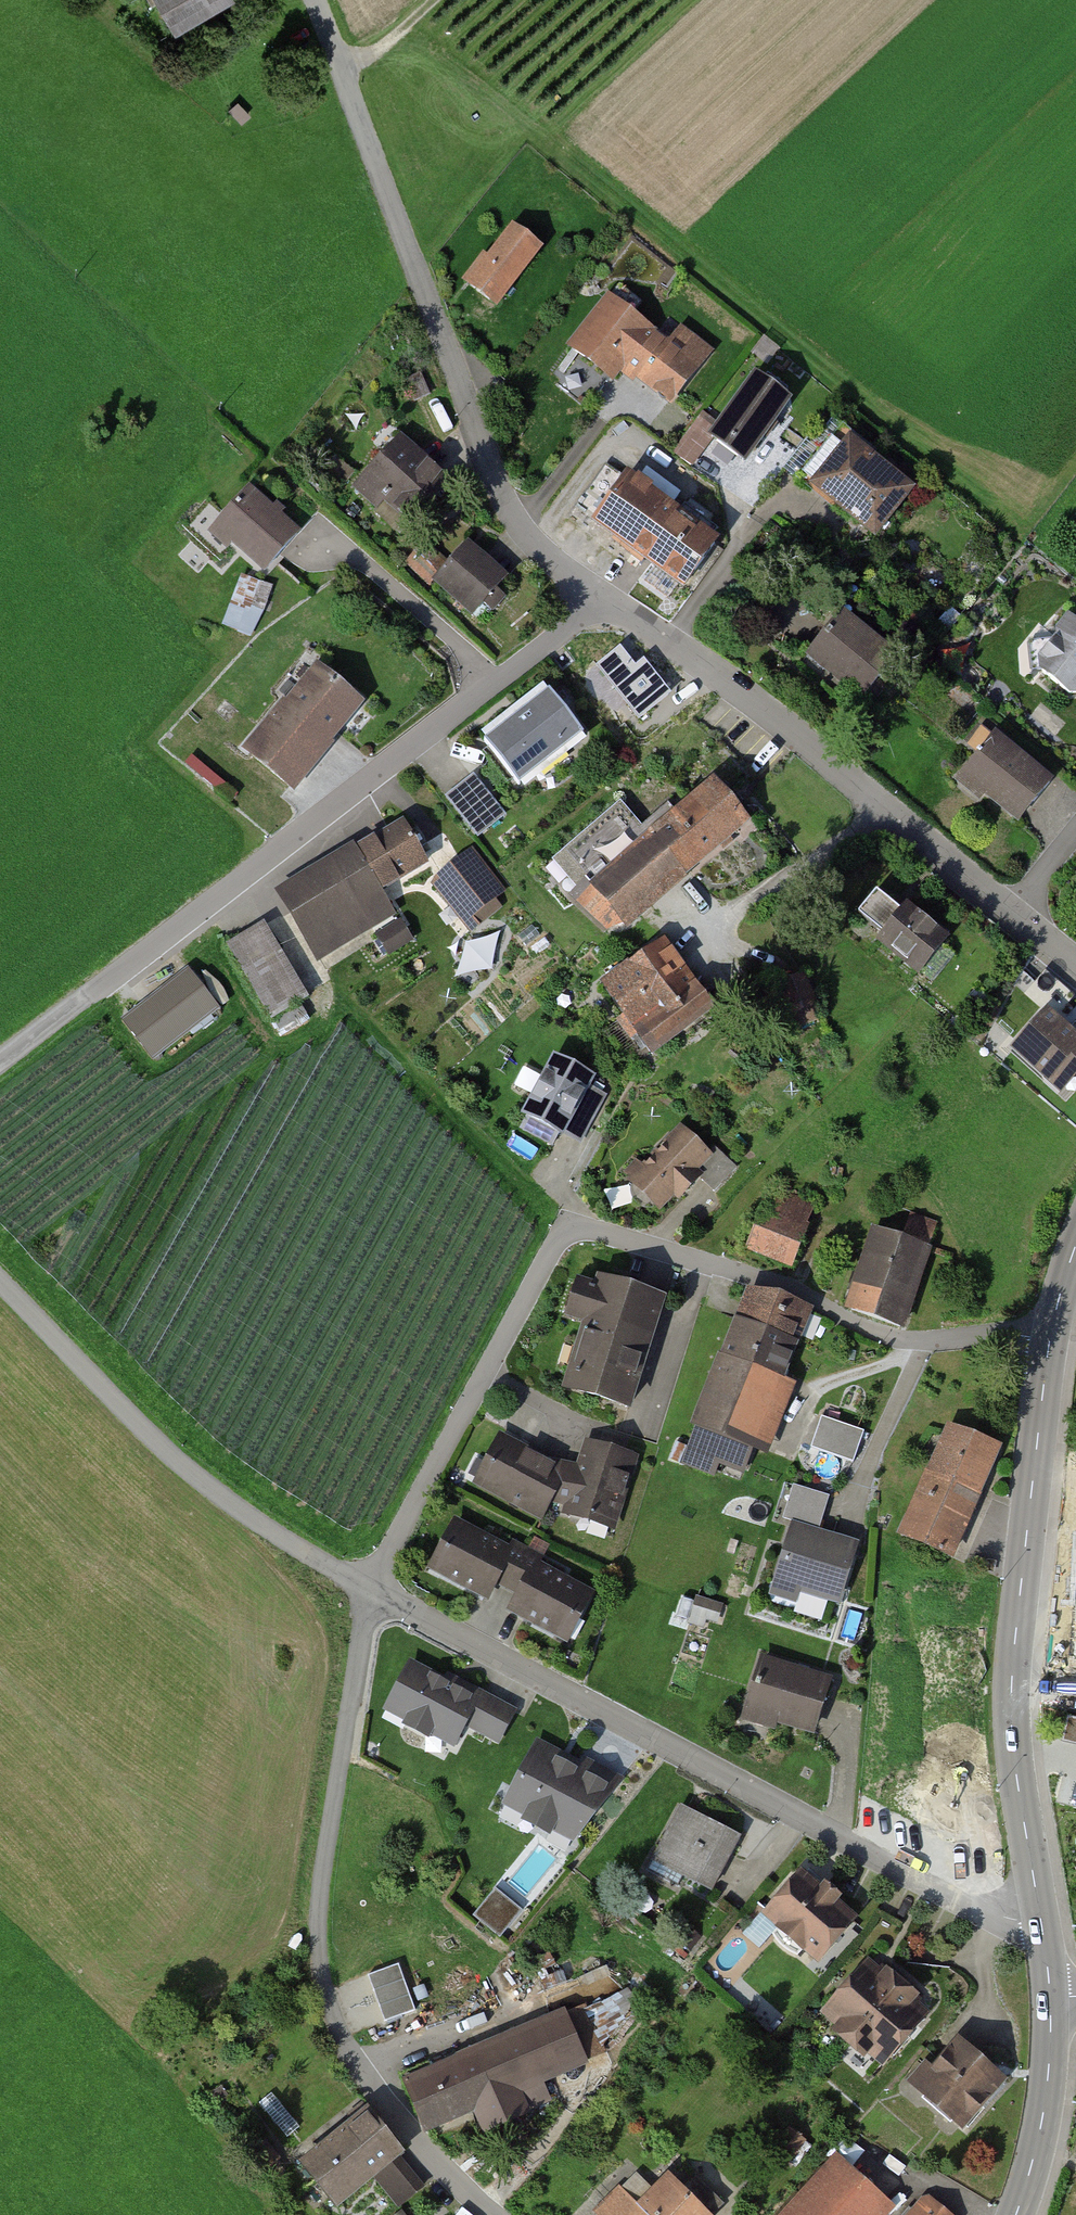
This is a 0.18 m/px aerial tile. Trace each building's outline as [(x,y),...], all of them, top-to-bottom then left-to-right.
[(166,37),(232,3),(231,0),(147,0),(166,37)] [(466,278),(497,301),(536,250),(511,230),(489,258),(484,255),(466,278)] [(668,347),(608,300),(573,345),(612,375),(622,361),(670,398),(706,352),(680,332),(668,347)] [(421,373),(405,380),(414,400),(429,394),(421,373)] [(715,430),(748,455),(788,401),(755,377),(715,430)] [(715,430),(698,418),(673,451),(691,464),(715,430)] [(909,490),(838,430),(802,472),(873,532),(909,490)] [(446,483),(397,440),(355,486),(377,506),(385,497),(411,521),(446,483)] [(677,515),(606,463),(574,505),(683,586),(715,543),(709,539),(717,529),(684,505),(677,515)] [(271,509),(249,489),(217,524),(265,569),(298,534),(278,516),(283,510),(276,504),(271,509)] [(506,579),(467,543),(446,566),(424,546),(409,562),(431,582),(434,579),(473,614),(483,603),(492,611),(504,598),(496,590),(506,579)] [(272,588),(243,576),(223,624),(248,636),(265,609),(272,588)] [(842,612),(809,653),(862,696),(895,655),(842,612)] [(1070,617),(1057,632),(1058,638),(1040,660),(1042,672),(1069,694),(1075,693),(1075,623),(1070,617)] [(636,671),(620,650),(599,666),(638,718),(669,694),(646,664),(636,671)] [(291,784),(357,704),(317,671),(250,750),(291,784)] [(549,690),(484,741),(518,784),(583,733),(549,690)] [(1050,782),(981,726),(967,742),(980,753),(963,772),(1020,819),(1050,782)] [(504,814),(473,775),(447,796),(478,835),(504,814)] [(626,923),(745,821),(713,784),(650,837),(622,804),(565,852),(587,880),(571,893),(609,927),(626,923)] [(401,825),(283,896),(316,950),(392,905),(381,887),(423,862),(401,825)] [(506,898),(470,851),(431,881),(467,928),(506,898)] [(945,939),(907,908),(903,913),(877,891),(858,914),(885,936),(881,940),(919,971),(945,939)] [(411,939),(401,923),(378,937),(387,953),(411,939)] [(303,996),(262,925),(228,945),(280,1031),(307,1015),(297,999),(303,996)] [(494,933),(462,939),(467,970),(500,964),(494,933)] [(662,941),(602,986),(625,1016),(618,1021),(630,1037),(637,1033),(652,1053),(712,1008),(662,941)] [(123,1020),(153,1059),(218,1008),(188,969),(123,1020)] [(815,1004),(802,974),(778,984),(791,1015),(815,1004)] [(1044,1008),(1008,1050),(1061,1094),(1075,1076),(1075,1034),(1044,1008)] [(559,1133),(590,1077),(556,1059),(525,1115),(559,1133)] [(681,1130),(633,1181),(659,1206),(674,1190),(680,1196),(698,1176),(714,1191),(737,1167),(714,1147),(707,1154),(681,1130)] [(765,1212),(751,1247),(789,1263),(803,1227),(765,1212)] [(903,1239),(879,1230),(851,1309),(899,1326),(935,1226),(911,1218),(903,1239)] [(668,1293),(593,1270),(557,1389),(632,1412),(668,1293)] [(738,1320),(796,1343),(808,1310),(776,1294),(750,1292),(738,1320)] [(796,1343),(738,1320),(684,1457),(687,1464),(714,1474),(719,1461),(745,1472),(796,1343)] [(864,1432),(821,1416),(810,1448),(853,1463),(864,1432)] [(950,1556),(998,1446),(949,1425),(902,1536),(950,1556)] [(501,1429),(474,1488),(537,1517),(565,1458),(501,1429)] [(638,1451),(584,1436),(560,1518),(614,1534),(638,1451)] [(828,1496),(795,1486),(785,1518),(818,1528),(828,1496)] [(428,1570),(486,1599),(513,1543),(456,1515),(428,1570)] [(854,1546),(792,1527),(775,1583),(837,1602),(854,1546)] [(536,1554),(508,1612),(566,1640),(595,1582),(536,1554)] [(700,1590),(692,1615),(720,1624),(728,1599),(700,1590)] [(828,1681),(763,1661),(747,1709),(812,1730),(828,1681)] [(475,1698),(410,1664),(386,1712),(451,1746),(463,1722),(497,1740),(513,1710),(478,1692),(475,1698)] [(1067,1715),(1061,1742),(1075,1745),(1075,1717),(1067,1715)] [(535,1749),(507,1802),(529,1813),(525,1820),(548,1831),(551,1825),(572,1836),(620,1778),(584,1760),(578,1770),(535,1749)] [(711,1889),(739,1836),(681,1805),(648,1869),(678,1885),(683,1874),(711,1889)] [(801,1875),(767,1914),(780,1925),(773,1934),(778,1943),(789,1951),(797,1955),(804,1946),(817,1957),(851,1918),(833,1902),(838,1896),(825,1885),(819,1891),(801,1875)] [(496,1891),(477,1914),(500,1933),(519,1910),(496,1891)] [(415,2009),(398,1963),(368,1974),(385,2021),(415,2009)] [(826,2011),(853,2035),(900,1982),(887,1970),(882,1976),(867,1963),(826,2011)] [(853,2035),(882,2060),(922,2013),(908,2001),(914,1994),(900,1982),(853,2035)] [(434,2061),(401,2075),(424,2128),(477,2105),(486,2128),(549,2101),(539,2078),(601,2051),(582,2007),(437,2069),(434,2061)] [(1000,2079),(958,2042),(920,2086),(962,2123),(1000,2079)] [(299,2127),(271,2093),(259,2102),(287,2137),(299,2127)] [(369,2108),(301,2163),(334,2204),(372,2174),(399,2153),(402,2150),(369,2108)] [(803,2139),(790,2128),(772,2150),(786,2161),(803,2139)] [(425,2184),(399,2153),(372,2174),(399,2206),(425,2184)] [(599,2214),(712,2214),(724,2203),(683,2163),(654,2192),(635,2173),(596,2212),(599,2214)] [(840,2167),(797,2214),(871,2214),(881,2204),(840,2167)] [(929,2198),(916,2214),(909,2208),(904,2214),(949,2214),(929,2198)]
